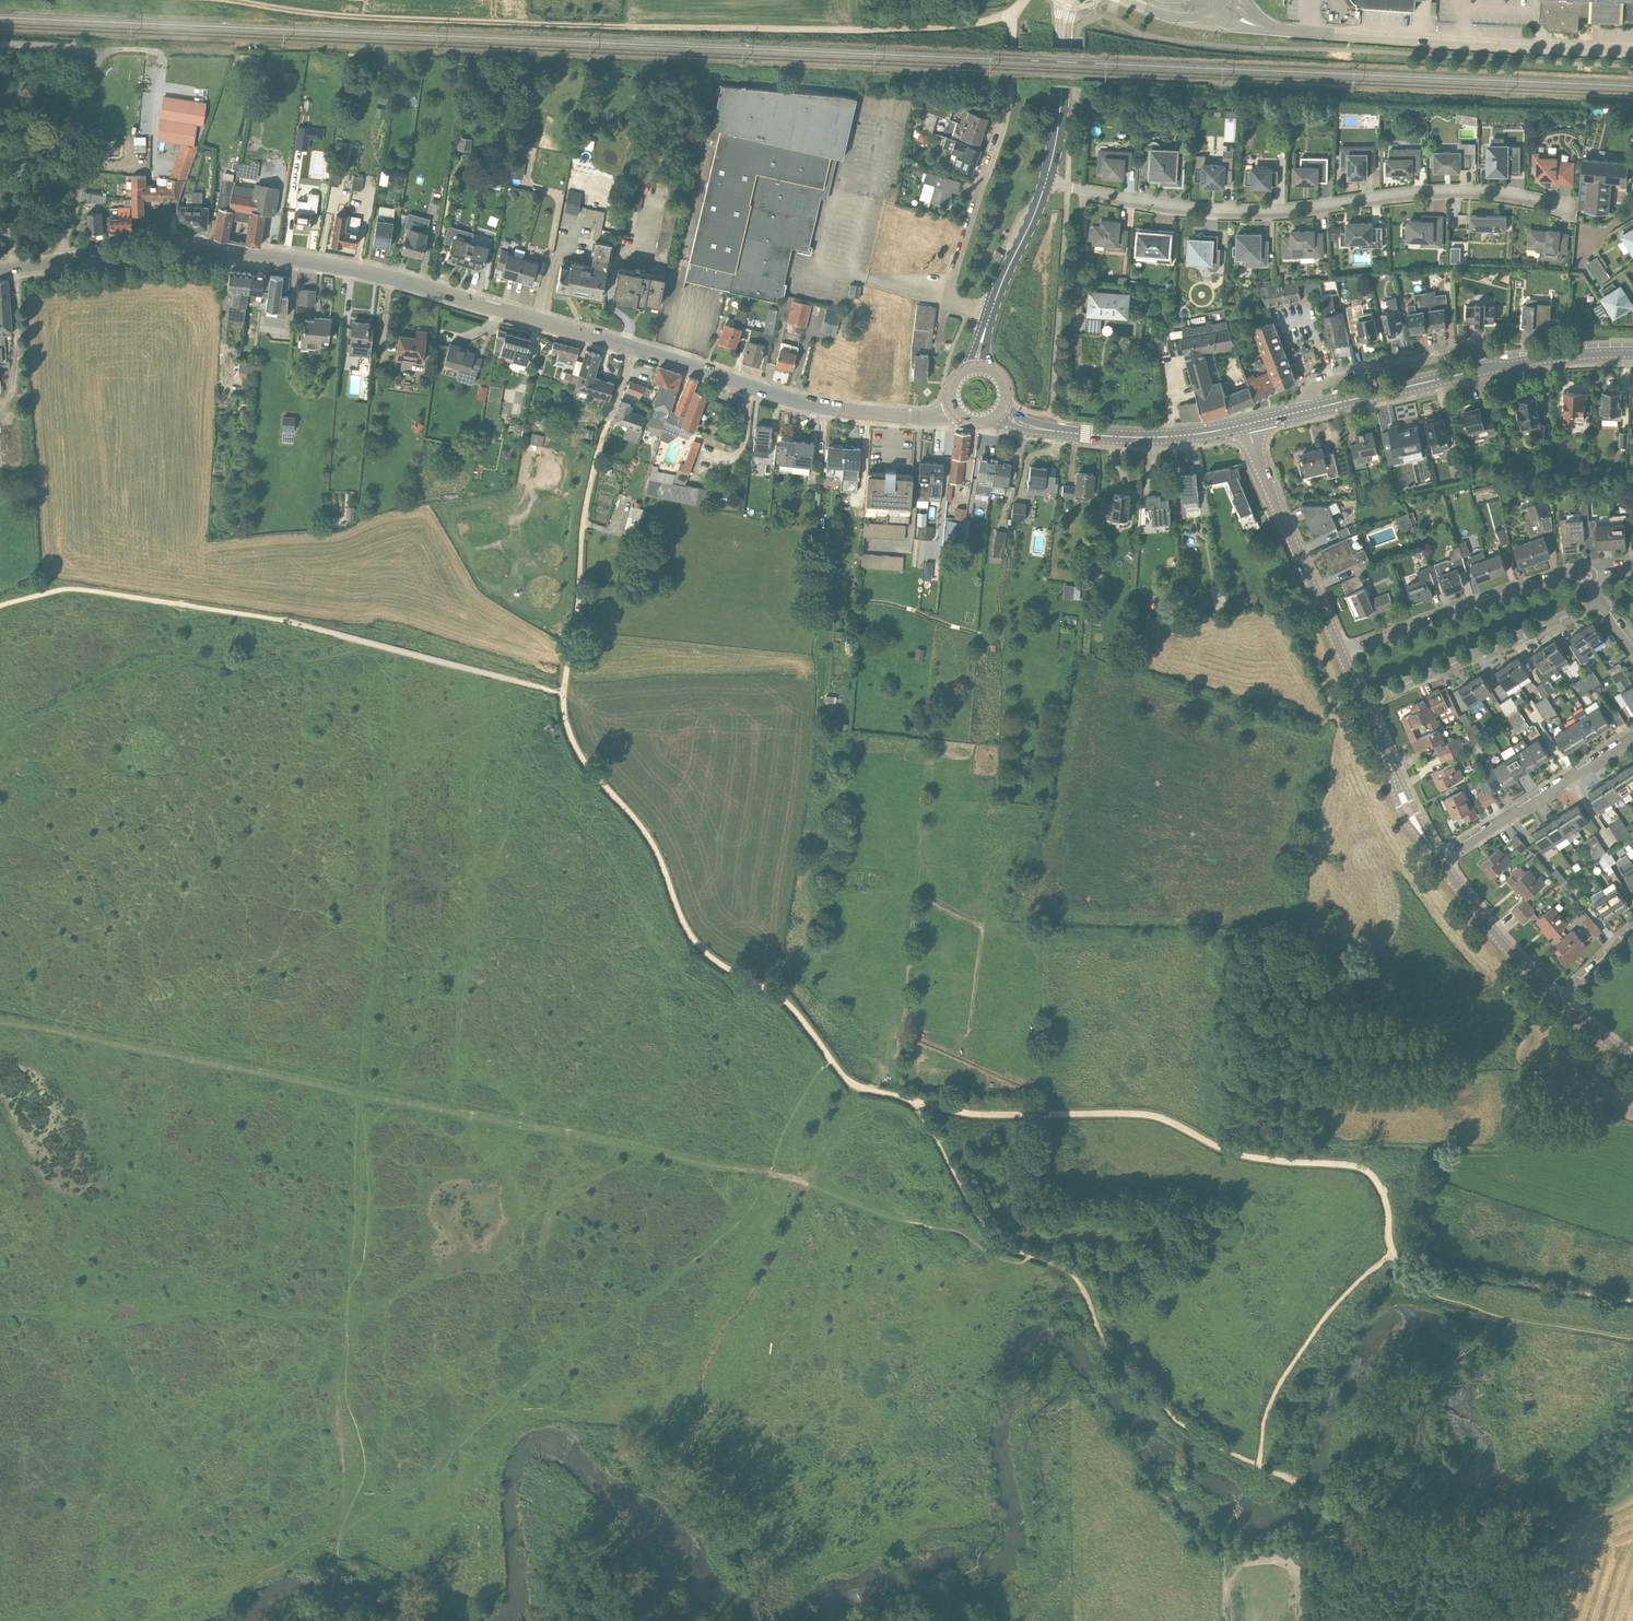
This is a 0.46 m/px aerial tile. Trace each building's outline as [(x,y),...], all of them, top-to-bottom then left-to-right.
[(1355,3),(1357,3),(1357,6),(1359,7),(1359,6),(1367,7),(1368,7),(1369,7),(1380,8),(1381,8),(1391,8),(1391,9),(1392,9),(1403,9),(1403,10),(1404,10),(1404,9),(1415,10),(1416,0),(1353,0),(1355,3)] [(1540,22),(1545,22),(1545,25),(1548,27),(1550,30),(1552,30),(1579,31),(1580,14),(1590,15),(1589,19),(1632,21),(1632,0),(1541,0),(1540,22)] [(251,64),(259,66),(261,57),(252,55),(251,64)] [(294,82),(283,80),(281,91),(292,93),(294,82)] [(686,282),(726,291),(768,300),(767,304),(779,307),(781,302),(780,302),(781,294),(783,295),(784,295),(786,283),(784,282),(792,247),(809,251),(809,249),(802,247),(817,185),(823,187),(830,155),(842,158),(856,98),(845,95),(719,84),(710,128),(719,131),(686,282)] [(408,105),(416,106),(417,96),(409,95),(408,105)] [(183,144),(170,180),(185,180),(198,146),(194,145),(197,126),(203,127),(206,104),(163,97),(157,139),(183,144)] [(390,109),(376,107),(374,117),(389,119),(390,109)] [(919,128),(931,132),(936,116),(920,110),(915,127),(919,128)] [(964,110),(959,123),(983,131),(988,117),(964,110)] [(983,131),(959,123),(956,122),(952,135),(979,144),(983,131)] [(298,126),(295,148),(308,150),(311,128),(298,126)] [(931,132),(919,128),(915,140),(926,143),(930,133),(931,132)] [(148,150),(147,136),(136,136),(136,151),(148,150)] [(955,166),(971,172),(980,150),(946,137),(942,148),(959,154),(955,166)] [(335,150),(346,154),(349,142),(338,139),(335,150)] [(1489,159),(1489,171),(1492,171),(1492,176),(1498,176),(1498,174),(1520,174),(1520,147),(1502,147),(1503,140),(1493,140),(1492,146),(1489,146),(1489,149),(1487,149),(1487,159),(1489,159)] [(517,157),(523,158),(527,145),(521,143),(517,157)] [(573,143),(571,153),(581,155),(583,146),(573,143)] [(1161,184),(1181,185),(1183,159),(1176,159),(1177,152),(1160,152),(1159,149),(1158,147),(1156,145),(1151,145),(1148,147),(1147,150),(1146,167),(1152,167),(1152,170),(1149,173),(1149,177),(1151,179),(1156,179),(1158,177),(1162,177),(1161,184)] [(1367,170),(1374,170),(1374,147),(1341,148),(1341,171),(1348,171),(1349,178),(1351,178),(1351,181),(1360,181),(1360,178),(1367,178),(1367,170)] [(1100,149),(1099,158),(1099,166),(1106,166),(1105,176),(1123,177),(1124,164),(1131,164),(1132,152),(1100,149)] [(1390,159),(1387,159),(1387,173),(1412,173),(1412,170),(1420,170),(1420,150),(1390,150),(1390,159)] [(1470,169),(1470,155),(1459,155),(1459,153),(1451,153),(1451,151),(1443,151),(1443,153),(1435,153),(1435,171),(1444,171),(1444,173),(1451,173),(1451,171),(1460,171),(1460,169),(1470,169)] [(1533,152),(1533,158),(1533,162),(1533,166),(1534,169),(1537,169),(1538,178),(1542,178),(1542,180),(1550,180),(1550,178),(1554,178),(1554,185),(1572,185),(1572,184),(1573,178),(1573,176),(1572,169),(1571,162),(1558,161),(1558,157),(1548,157),(1548,153),(1533,152)] [(1196,155),(1195,168),(1195,181),(1202,182),(1202,186),(1211,187),(1211,185),(1215,185),(1215,187),(1224,187),(1224,183),(1232,183),(1233,157),(1223,157),(1223,165),(1206,164),(1206,156),(1196,155)] [(1294,168),(1294,170),(1293,170),(1292,180),(1294,180),(1294,184),(1318,184),(1318,176),(1328,176),(1328,159),(1301,158),(1301,168),(1294,168)] [(1586,210),(1608,212),(1611,181),(1627,182),(1628,162),(1582,158),(1578,209),(1586,209),(1586,210)] [(523,179),(525,163),(511,161),(509,177),(523,179)] [(909,173),(920,176),(922,168),(911,165),(909,173)] [(1253,168),(1253,170),(1246,170),(1245,185),(1253,185),(1253,186),(1255,186),(1255,189),(1267,189),(1268,185),(1278,185),(1278,171),(1271,171),(1271,169),(1268,169),(1268,167),(1256,166),(1256,169),(1253,168)] [(331,172),(329,185),(339,187),(341,174),(331,172)] [(929,202),(947,206),(950,196),(948,195),(949,190),(957,192),(960,181),(937,175),(926,172),(923,182),(933,185),(933,186),(934,186),(929,202)] [(380,183),(387,184),(388,174),(382,173),(380,183)] [(354,176),(352,190),(361,191),(364,178),(354,176)] [(133,178),(133,215),(135,215),(135,217),(141,217),(141,214),(144,214),(144,199),(150,199),(151,186),(145,186),(145,178),(133,178)] [(217,206),(220,207),(214,238),(227,240),(233,210),(230,210),(230,207),(232,194),(234,186),(235,181),(222,179),(217,206)] [(167,186),(151,186),(150,199),(178,200),(185,180),(170,180),(167,180),(167,186)] [(252,214),(264,216),(265,213),(274,215),(278,189),(256,185),(255,190),(234,186),(232,194),(254,198),(252,211),(252,214)] [(895,202),(898,189),(889,186),(886,200),(895,202)] [(578,215),(582,194),(569,191),(564,212),(578,215)] [(84,192),(83,201),(106,205),(106,196),(84,192)] [(178,206),(178,226),(183,226),(183,229),(192,229),(193,194),(187,194),(187,206),(178,206)] [(201,230),(201,227),(206,227),(207,207),(199,207),(200,194),(193,194),(192,229),(201,230)] [(230,207),(242,209),(252,211),(254,198),(232,194),(230,207)] [(643,198),(630,195),(627,209),(640,211),(643,198)] [(295,211),(294,228),(309,230),(311,206),(305,205),(304,212),(295,211)] [(118,207),(119,219),(111,219),(112,232),(132,231),(131,219),(130,219),(130,211),(130,207),(118,207)] [(592,240),(596,241),(599,241),(601,235),(605,211),(586,208),(585,216),(596,218),(592,240)] [(103,213),(88,213),(88,223),(85,223),(86,233),(96,233),(96,231),(103,231),(103,232),(103,213)] [(252,214),(246,244),(259,246),(264,216),(252,214)] [(378,214),(373,244),(390,247),(395,216),(378,214)] [(343,243),(347,217),(336,215),(332,244),(334,244),(334,245),(334,247),(339,247),(340,245),(342,246),(343,243)] [(1507,216),(1470,215),(1469,229),(1506,231),(1507,216)] [(1408,225),(1403,225),(1402,236),(1408,236),(1408,240),(1422,240),(1422,245),(1441,246),(1442,217),(1423,216),(1423,222),(1409,221),(1408,225)] [(343,243),(356,245),(360,219),(347,217),(343,243)] [(1104,250),(1124,252),(1126,234),(1118,234),(1119,222),(1115,222),(1116,221),(1107,220),(1107,221),(1103,221),(1103,227),(1096,226),(1096,230),(1092,229),(1091,238),(1095,238),(1095,242),(1105,243),(1104,250)] [(1622,227),(1626,234),(1623,236),(1626,239),(1625,240),(1631,250),(1632,249),(1632,251),(1632,220),(1622,227)] [(1347,233),(1341,233),(1341,245),(1362,245),(1362,247),(1383,247),(1383,227),(1371,227),(1371,223),(1361,224),(1357,224),(1347,224),(1347,233)] [(472,239),(473,239),(474,233),(449,226),(444,241),(451,243),(449,250),(451,250),(448,259),(459,262),(459,261),(466,263),(472,239)] [(1171,263),(1173,242),(1174,231),(1153,230),(1153,229),(1139,228),(1137,256),(1157,258),(1157,262),(1171,263)] [(402,250),(410,252),(422,256),(427,241),(425,241),(427,233),(409,229),(408,235),(406,235),(402,250)] [(1548,232),(1530,229),(1527,246),(1528,247),(1547,250),(1545,258),(1559,260),(1560,252),(1566,252),(1568,234),(1559,233),(1560,231),(1548,230),(1548,232)] [(1314,234),(1314,231),(1309,231),(1305,231),(1305,233),(1301,233),(1301,231),(1296,231),(1291,231),(1291,237),(1284,237),(1285,258),(1323,258),(1322,233),(1314,234)] [(1268,266),(1268,243),(1268,242),(1261,242),(1261,234),(1238,234),(1237,246),(1233,246),(1233,255),(1236,255),(1236,259),(1245,259),(1245,265),(1268,266)] [(1190,251),(1189,262),(1220,264),(1221,249),(1218,249),(1218,236),(1196,235),(1196,240),(1190,239),(1190,243),(1187,243),(1186,251),(1190,251)] [(471,265),(482,268),(484,261),(486,261),(491,244),(473,239),(472,239),(466,263),(472,264),(471,265)] [(586,258),(585,263),(563,259),(556,289),(559,290),(558,292),(564,293),(564,291),(567,291),(567,289),(601,295),(601,297),(607,267),(612,244),(599,241),(596,241),(593,259),(586,258)] [(502,248),(494,275),(501,277),(502,274),(517,278),(523,258),(525,251),(516,248),(514,255),(510,254),(511,251),(502,248)] [(1451,248),(1451,263),(1460,263),(1461,248),(1451,248)] [(1003,258),(999,251),(996,250),(994,254),(994,257),(995,260),(998,263),(999,264),(1003,258)] [(1591,261),(1604,282),(1610,277),(1598,257),(1591,261)] [(523,258),(517,278),(532,283),(531,286),(538,288),(545,262),(536,259),(536,261),(523,258)] [(618,291),(616,300),(636,304),(636,301),(659,305),(666,278),(619,268),(614,291),(618,291)] [(246,306),(250,273),(231,270),(230,270),(228,289),(231,289),(229,311),(232,311),(231,318),(245,320),(246,306)] [(257,273),(250,273),(246,306),(255,307),(257,292),(263,292),(263,294),(268,294),(265,313),(283,316),(286,316),(288,296),(281,295),(284,277),(264,274),(263,272),(258,271),(257,273)] [(6,344),(5,335),(12,335),(13,334),(8,280),(0,281),(0,344),(6,344)] [(1300,282),(1272,285),(1264,286),(1259,287),(1267,306),(1268,306),(1301,300),(1301,295),(1321,293),(1319,281),(1300,283),(1300,282)] [(1612,312),(1614,316),(1618,313),(1618,314),(1628,308),(1628,307),(1632,305),(1621,287),(1618,289),(1614,283),(1602,290),(1606,296),(1603,298),(1605,302),(1601,305),(1608,315),(1612,312)] [(850,285),(849,297),(860,298),(861,286),(850,285)] [(300,289),(299,304),(314,306),(316,291),(300,289)] [(1089,289),(1088,315),(1129,318),(1131,292),(1089,289)] [(1445,327),(1447,327),(1444,306),(1438,306),(1436,289),(1428,290),(1428,293),(1430,308),(1432,329),(1439,328),(1441,330),(1444,329),(1445,327)] [(1331,345),(1349,342),(1343,312),(1336,313),(1332,292),(1322,294),(1331,345)] [(1409,311),(1408,311),(1410,332),(1412,332),(1414,333),(1417,333),(1418,331),(1427,330),(1424,308),(1430,308),(1428,293),(1414,295),(1416,304),(1408,306),(1409,311)] [(794,301),(794,297),(784,295),(783,295),(781,294),(780,302),(781,302),(779,307),(777,318),(805,325),(810,305),(794,301)] [(1392,311),(1383,313),(1388,334),(1390,338),(1397,336),(1398,332),(1397,329),(1403,328),(1397,298),(1389,300),(1390,309),(1392,309),(1392,311)] [(1546,326),(1546,328),(1547,328),(1547,320),(1550,320),(1551,300),(1527,298),(1527,305),(1523,305),(1522,313),(1521,327),(1532,327),(1534,327),(1534,325),(1546,326)] [(1495,322),(1495,306),(1486,306),(1486,303),(1476,303),(1476,306),(1467,305),(1466,322),(1475,322),(1475,325),(1485,325),(1486,322),(1495,322)] [(914,368),(914,379),(927,380),(928,355),(915,355),(915,345),(927,347),(932,307),(917,305),(911,347),(911,367),(914,368)] [(719,340),(735,345),(747,309),(739,306),(733,321),(735,322),(733,327),(725,325),(719,340)] [(822,330),(835,333),(840,312),(827,308),(822,330)] [(1372,312),(1357,314),(1361,339),(1370,338),(1371,340),(1375,339),(1375,337),(1377,336),(1374,319),(1372,312)] [(302,332),(301,348),(321,350),(322,340),(329,341),(332,319),(320,317),(319,321),(305,319),(304,333),(302,332)] [(369,323),(353,321),(350,351),(370,353),(372,328),(369,328),(369,323)] [(751,329),(744,358),(759,362),(763,345),(770,347),(776,325),(767,322),(764,333),(751,329)] [(1185,352),(1198,397),(1199,401),(1178,406),(1183,422),(1204,419),(1229,412),(1225,397),(1226,397),(1225,395),(1226,395),(1221,381),(1214,383),(1205,352),(1215,350),(1215,348),(1235,344),(1232,337),(1238,335),(1236,329),(1230,330),(1228,322),(1180,330),(1181,338),(1168,340),(1171,355),(1185,352)] [(1269,371),(1276,390),(1278,389),(1296,381),(1274,322),(1253,326),(1270,371),(1269,371)] [(518,361),(527,364),(530,350),(527,349),(530,338),(498,329),(494,352),(500,354),(519,359),(518,361)] [(400,335),(396,359),(422,363),(425,342),(426,332),(418,330),(417,337),(400,335)] [(1408,344),(1406,333),(1405,331),(1398,333),(1400,346),(1408,344)] [(579,348),(554,342),(552,351),(559,353),(557,361),(573,365),(574,360),(576,360),(579,348)] [(782,342),(776,366),(786,368),(786,366),(793,368),(794,363),(795,361),(798,346),(782,342)] [(478,371),(481,359),(473,357),(474,353),(468,351),(469,349),(459,346),(459,348),(450,346),(442,371),(474,381),(477,371),(478,371)] [(587,350),(579,375),(577,375),(574,386),(576,386),(575,388),(609,398),(614,383),(593,377),(600,354),(587,350)] [(622,360),(615,358),(614,358),(614,359),(615,359),(613,365),(620,367),(622,361),(622,360)] [(240,363),(240,375),(254,376),(255,363),(240,363)] [(676,388),(681,375),(681,374),(659,367),(655,381),(661,383),(676,388)] [(561,382),(574,386),(577,375),(573,373),(573,374),(564,371),(561,382)] [(1256,401),(1276,390),(1269,371),(1256,378),(1254,374),(1246,378),(1247,380),(1248,379),(1255,402),(1256,401)] [(698,380),(689,377),(674,411),(669,409),(667,408),(666,411),(653,408),(645,428),(661,435),(663,429),(662,429),(664,419),(664,418),(679,425),(682,416),(686,417),(697,391),(695,390),(698,380)] [(1225,397),(1229,412),(1255,402),(1248,379),(1247,380),(1236,384),(1238,390),(1226,395),(1225,395),(1226,397),(1225,397)] [(630,381),(626,390),(626,391),(640,397),(644,387),(630,381)] [(652,407),(653,408),(666,411),(667,408),(669,409),(676,388),(661,383),(657,396),(656,396),(652,407)] [(490,386),(485,411),(490,412),(491,407),(501,409),(504,389),(490,386)] [(1605,392),(1603,392),(1603,405),(1601,405),(1601,412),(1603,412),(1603,418),(1619,418),(1620,413),(1621,413),(1621,407),(1620,407),(1620,392),(1613,392),(1613,391),(1605,390),(1605,392)] [(693,432),(693,431),(706,395),(697,391),(686,417),(682,416),(679,425),(664,418),(664,419),(662,429),(663,429),(688,439),(692,431),(693,432)] [(1587,393),(1585,393),(1564,392),(1564,401),(1565,401),(1563,425),(1574,426),(1574,420),(1584,420),(1584,404),(1586,404),(1587,393)] [(222,403),(225,401),(225,398),(223,395),(219,395),(217,397),(216,400),(219,403),(222,403)] [(1541,423),(1536,397),(1520,400),(1521,408),(1517,409),(1520,423),(1521,423),(1522,430),(1541,427),(1541,438),(1550,438),(1550,424),(1541,423)] [(621,400),(614,420),(628,425),(623,439),(637,443),(641,431),(642,431),(647,416),(632,410),(634,405),(621,400)] [(246,409),(242,408),(241,418),(250,419),(250,414),(246,414),(246,409)] [(1480,408),(1465,411),(1470,437),(1480,435),(1495,432),(1492,419),(1483,421),(1480,408)] [(532,422),(548,427),(551,417),(535,412),(532,422)] [(284,417),(283,430),(295,431),(296,417),(284,417)] [(1443,450),(1449,448),(1447,438),(1443,419),(1436,420),(1436,418),(1425,420),(1430,442),(1431,442),(1433,454),(1444,452),(1443,450)] [(419,434),(425,426),(418,420),(412,428),(419,434)] [(772,427),(756,426),(753,448),(770,450),(771,438),(772,435),(771,435),(772,427)] [(1382,433),(1386,451),(1385,451),(1388,465),(1403,462),(1401,455),(1404,454),(1404,453),(1421,449),(1419,437),(1416,426),(1416,429),(1411,430),(1410,429),(1406,430),(1406,431),(1398,433),(1397,426),(1396,426),(1396,427),(1391,428),(1390,427),(1389,427),(1390,431),(1382,433)] [(952,458),(951,458),(949,482),(947,500),(951,501),(953,483),(964,484),(966,466),(970,433),(955,432),(952,458)] [(1372,459),(1379,458),(1373,432),(1356,436),(1359,449),(1352,451),(1357,468),(1367,466),(1366,462),(1372,460),(1372,459)] [(542,447),(544,436),(532,433),(531,444),(542,447)] [(775,458),(777,459),(777,462),(792,464),(795,440),(781,439),(780,446),(776,445),(775,457),(775,458)] [(797,464),(810,466),(813,442),(795,440),(792,464),(792,469),(796,470),(797,464)] [(688,444),(684,455),(678,469),(689,473),(699,449),(688,444)] [(828,446),(826,473),(835,474),(842,474),(844,447),(842,447),(843,445),(835,445),(835,446),(828,446)] [(840,506),(850,507),(851,491),(857,492),(860,448),(853,448),(853,446),(846,445),(845,447),(844,447),(842,474),(841,491),(840,506)] [(1298,462),(1301,473),(1302,478),(1328,472),(1329,477),(1339,475),(1333,453),(1324,455),(1322,449),(1303,454),(1304,461),(1298,462)] [(1455,451),(1447,453),(1450,465),(1457,464),(1455,451)] [(635,465),(639,462),(635,457),(631,461),(628,469),(633,471),(635,465)] [(987,460),(980,459),(977,478),(993,481),(996,464),(987,463),(987,460)] [(932,462),(920,462),(918,491),(930,492),(932,462)] [(941,493),(943,463),(932,462),(930,492),(941,493)] [(1008,483),(1011,464),(1003,463),(1003,465),(996,464),(993,481),(1008,483)] [(646,496),(664,499),(704,507),(707,490),(707,489),(689,485),(685,485),(673,482),(675,474),(658,471),(659,467),(652,465),(651,470),(646,496)] [(1056,470),(1030,466),(1028,486),(1049,489),(1049,491),(1057,492),(1058,478),(1055,478),(1056,470)] [(1238,466),(1207,472),(1209,482),(1229,478),(1236,495),(1234,495),(1237,503),(1235,504),(1244,527),(1257,521),(1253,510),(1250,503),(1238,476),(1240,476),(1238,466)] [(809,468),(808,483),(816,484),(817,468),(809,468)] [(913,474),(912,474),(895,473),(895,470),(886,470),(886,469),(885,469),(885,472),(868,471),(865,510),(910,513),(913,474)] [(1093,474),(1078,472),(1076,487),(1063,485),(1063,494),(1076,496),(1076,493),(1091,494),(1093,474)] [(1181,480),(1176,480),(1176,487),(1182,486),(1183,501),(1186,501),(1187,508),(1200,506),(1196,474),(1181,475),(1181,480)] [(1473,489),(1475,494),(1495,489),(1494,484),(1473,489)] [(1131,495),(1115,494),(1114,504),(1110,503),(1109,519),(1128,521),(1131,495)] [(1172,522),(1169,497),(1165,497),(1165,498),(1162,498),(1161,494),(1147,495),(1147,507),(1141,507),(1140,525),(1146,524),(1147,517),(1153,516),(1154,523),(1172,522)] [(1531,541),(1529,542),(1536,561),(1550,556),(1543,534),(1553,530),(1552,516),(1547,517),(1547,516),(1550,514),(1545,500),(1527,506),(1528,512),(1526,513),(1525,516),(1526,521),(1525,521),(1527,524),(1526,525),(1531,541)] [(1012,520),(1023,522),(1025,505),(1014,503),(1012,520)] [(1304,505),(1317,535),(1337,526),(1327,506),(1304,505)] [(644,509),(640,508),(634,507),(631,506),(624,532),(637,535),(644,509)] [(966,520),(967,510),(956,508),(954,519),(966,520)] [(1409,513),(1414,527),(1415,532),(1418,531),(1415,523),(1417,522),(1413,512),(1409,513)] [(1401,531),(1414,527),(1409,513),(1396,518),(1401,531)] [(1563,554),(1578,552),(1577,542),(1585,541),(1583,519),(1582,519),(1582,513),(1567,514),(1567,519),(1561,519),(1563,554)] [(1624,523),(1611,524),(1613,547),(1626,546),(1625,533),(1632,532),(1631,517),(1624,518),(1624,523)] [(965,523),(947,520),(944,543),(961,545),(961,538),(963,538),(965,523)] [(1599,548),(1613,547),(1611,524),(1596,525),(1596,520),(1590,521),(1591,535),(1597,535),(1598,549),(1599,549),(1599,548)] [(644,523),(641,533),(654,536),(656,526),(644,523)] [(906,526),(864,523),(863,537),(905,540),(906,526)] [(1352,535),(1358,533),(1358,532),(1354,524),(1348,527),(1351,534),(1352,535)] [(1341,538),(1351,534),(1348,527),(1338,531),(1341,538)] [(1506,529),(1497,532),(1502,545),(1509,543),(1506,529)] [(996,531),(993,556),(1003,557),(1006,532),(996,531)] [(1356,576),(1360,575),(1374,568),(1358,533),(1352,535),(1323,548),(1331,564),(1332,563),(1336,571),(1351,564),(1356,576)] [(1470,554),(1465,541),(1459,544),(1459,546),(1462,557),(1470,554)] [(1522,566),(1536,561),(1529,542),(1515,547),(1522,566)] [(1440,575),(1447,593),(1464,587),(1459,574),(1467,571),(1462,557),(1459,546),(1451,550),(1450,553),(1452,560),(1450,561),(1447,560),(1435,564),(1438,574),(1440,575)] [(1501,554),(1486,559),(1492,577),(1507,571),(1501,554)] [(904,557),(862,555),(861,568),(903,571),(904,557)] [(1477,582),(1492,577),(1486,559),(1471,565),(1477,582)] [(1229,563),(1223,569),(1228,574),(1234,567),(1229,563)] [(1425,601),(1432,598),(1428,587),(1434,585),(1428,568),(1417,572),(1421,581),(1407,586),(1413,604),(1425,599),(1425,601)] [(1360,575),(1356,577),(1342,583),(1342,584),(1345,583),(1350,594),(1345,596),(1346,597),(1346,596),(1356,618),(1355,618),(1356,619),(1375,610),(1365,587),(1360,575)] [(1376,598),(1380,608),(1381,611),(1394,606),(1389,593),(1376,598)] [(1582,630),(1593,647),(1605,640),(1594,622),(1582,630)] [(1586,652),(1593,647),(1582,630),(1571,637),(1574,642),(1571,645),(1570,645),(1582,663),(1590,657),(1586,652)] [(1544,648),(1555,665),(1566,658),(1555,640),(1544,648)] [(922,661),(925,650),(917,648),(915,659),(922,661)] [(1544,648),(1532,655),(1543,672),(1555,665),(1544,648)] [(1518,657),(1507,665),(1518,682),(1529,674),(1518,657)] [(1611,676),(1623,668),(1619,662),(1608,670),(1611,676)] [(1507,689),(1518,682),(1507,665),(1496,672),(1507,689)] [(1627,674),(1626,674),(1623,668),(1611,676),(1615,682),(1620,679),(1627,674)] [(1593,671),(1588,675),(1595,686),(1600,683),(1593,671)] [(1470,682),(1481,699),(1493,692),(1482,674),(1470,682)] [(1627,674),(1620,679),(1626,689),(1622,692),(1629,703),(1632,701),(1632,684),(1627,674)] [(1595,686),(1588,675),(1581,679),(1589,690),(1595,686)] [(1589,690),(1581,679),(1576,682),(1583,693),(1589,690)] [(1548,680),(1542,683),(1550,694),(1555,691),(1548,680)] [(1470,706),(1481,699),(1470,682),(1459,689),(1470,706)] [(1537,687),(1544,698),(1547,696),(1550,694),(1542,683),(1537,687)] [(1431,733),(1439,729),(1431,711),(1435,710),(1436,713),(1448,708),(1440,690),(1428,696),(1432,704),(1426,707),(1423,700),(1412,705),(1415,712),(1407,716),(1412,727),(1408,729),(1413,741),(1418,739),(1413,728),(1426,722),(1431,732),(1431,733)] [(1547,696),(1544,698),(1535,704),(1538,710),(1550,702),(1547,696)] [(1511,697),(1505,700),(1512,712),(1518,708),(1511,697)] [(1512,712),(1505,700),(1499,704),(1506,716),(1512,712)] [(1550,702),(1538,710),(1542,715),(1554,708),(1550,702)] [(1600,731),(1611,724),(1600,707),(1589,714),(1588,714),(1600,731)] [(1522,714),(1518,708),(1512,712),(1506,716),(1510,722),(1522,714)] [(1554,708),(1542,715),(1546,721),(1558,714),(1554,708)] [(1588,738),(1600,731),(1588,714),(1589,714),(1585,709),(1584,709),(1584,708),(1575,714),(1575,715),(1574,716),(1577,721),(1578,721),(1588,738)] [(1619,726),(1625,722),(1618,710),(1612,714),(1619,726)] [(1476,724),(1472,726),(1466,713),(1459,716),(1465,729),(1471,741),(1477,738),(1477,737),(1482,734),(1476,724)] [(1522,714),(1510,722),(1513,727),(1525,719),(1522,714)] [(1525,719),(1513,727),(1517,733),(1529,726),(1525,719)] [(1567,728),(1577,745),(1588,738),(1578,721),(1577,721),(1567,728)] [(1555,735),(1566,753),(1577,745),(1567,728),(1555,735)] [(1444,740),(1439,729),(1431,733),(1431,732),(1418,739),(1413,741),(1413,742),(1414,741),(1419,752),(1444,740)] [(1442,746),(1446,753),(1462,745),(1459,738),(1442,746)] [(1477,738),(1471,741),(1477,754),(1483,751),(1477,738)] [(1528,746),(1539,763),(1550,756),(1539,739),(1528,746)] [(1512,747),(1516,753),(1528,771),(1539,763),(1528,746),(1527,746),(1523,740),(1512,747)] [(1462,745),(1446,753),(1440,755),(1443,761),(1465,751),(1462,745)] [(1505,760),(1516,778),(1528,771),(1516,753),(1505,760)] [(1516,778),(1505,760),(1494,767),(1490,761),(1482,766),(1492,789),(1503,782),(1505,785),(1516,778)] [(1454,763),(1433,773),(1436,780),(1438,779),(1443,788),(1463,779),(1458,769),(1457,769),(1454,763)] [(1622,772),(1632,789),(1632,764),(1622,772)] [(1611,778),(1622,796),(1632,789),(1622,772),(1611,778)] [(1600,786),(1611,803),(1622,796),(1611,778),(1600,786)] [(1600,810),(1611,803),(1600,786),(1589,793),(1600,810)] [(1483,806),(1495,800),(1489,788),(1478,794),(1483,806)] [(1462,791),(1446,798),(1455,818),(1464,814),(1467,821),(1476,817),(1471,804),(1469,805),(1462,791)] [(1567,812),(1578,829),(1589,822),(1578,804),(1567,812)] [(1556,819),(1566,836),(1578,829),(1567,812),(1556,819)] [(1556,819),(1544,826),(1555,843),(1566,836),(1556,819)] [(1613,832),(1624,825),(1620,819),(1609,826),(1613,832)] [(1617,838),(1628,830),(1624,825),(1613,832),(1617,838)] [(1555,843),(1544,826),(1533,833),(1544,850),(1555,843)] [(1621,843),(1631,836),(1630,833),(1628,830),(1617,838),(1621,843)] [(1587,848),(1599,841),(1595,835),(1584,842),(1587,848)] [(1527,848),(1517,836),(1511,841),(1521,853),(1527,848)] [(1587,848),(1591,854),(1603,847),(1599,841),(1587,848)] [(1603,847),(1591,854),(1595,860),(1598,858),(1604,854),(1607,853),(1606,852),(1603,847)] [(1503,854),(1499,849),(1481,864),(1486,870),(1488,868),(1494,876),(1511,861),(1504,853),(1503,854)] [(1609,850),(1606,852),(1607,853),(1604,854),(1611,866),(1617,862),(1609,850)] [(1614,871),(1611,866),(1604,854),(1598,858),(1605,869),(1608,875),(1614,871)] [(1632,888),(1632,863),(1630,859),(1619,866),(1632,888)] [(1516,888),(1518,886),(1528,899),(1546,883),(1540,876),(1536,880),(1527,870),(1525,872),(1520,867),(1508,878),(1516,888)] [(1551,873),(1560,884),(1565,879),(1557,869),(1551,873)] [(1565,879),(1560,884),(1569,894),(1575,889),(1565,879)] [(1617,913),(1628,905),(1618,888),(1606,895),(1617,913)] [(1606,920),(1617,913),(1606,895),(1595,903),(1606,920)] [(1513,910),(1517,915),(1529,905),(1524,900),(1513,910)] [(1529,905),(1517,915),(1522,921),(1534,911),(1529,905)] [(1552,908),(1538,919),(1552,936),(1566,925),(1552,908)] [(1585,923),(1595,936),(1601,931),(1591,918),(1585,923)] [(1573,955),(1586,945),(1574,931),(1557,946),(1564,953),(1558,958),(1565,965),(1575,957),(1573,955)]
